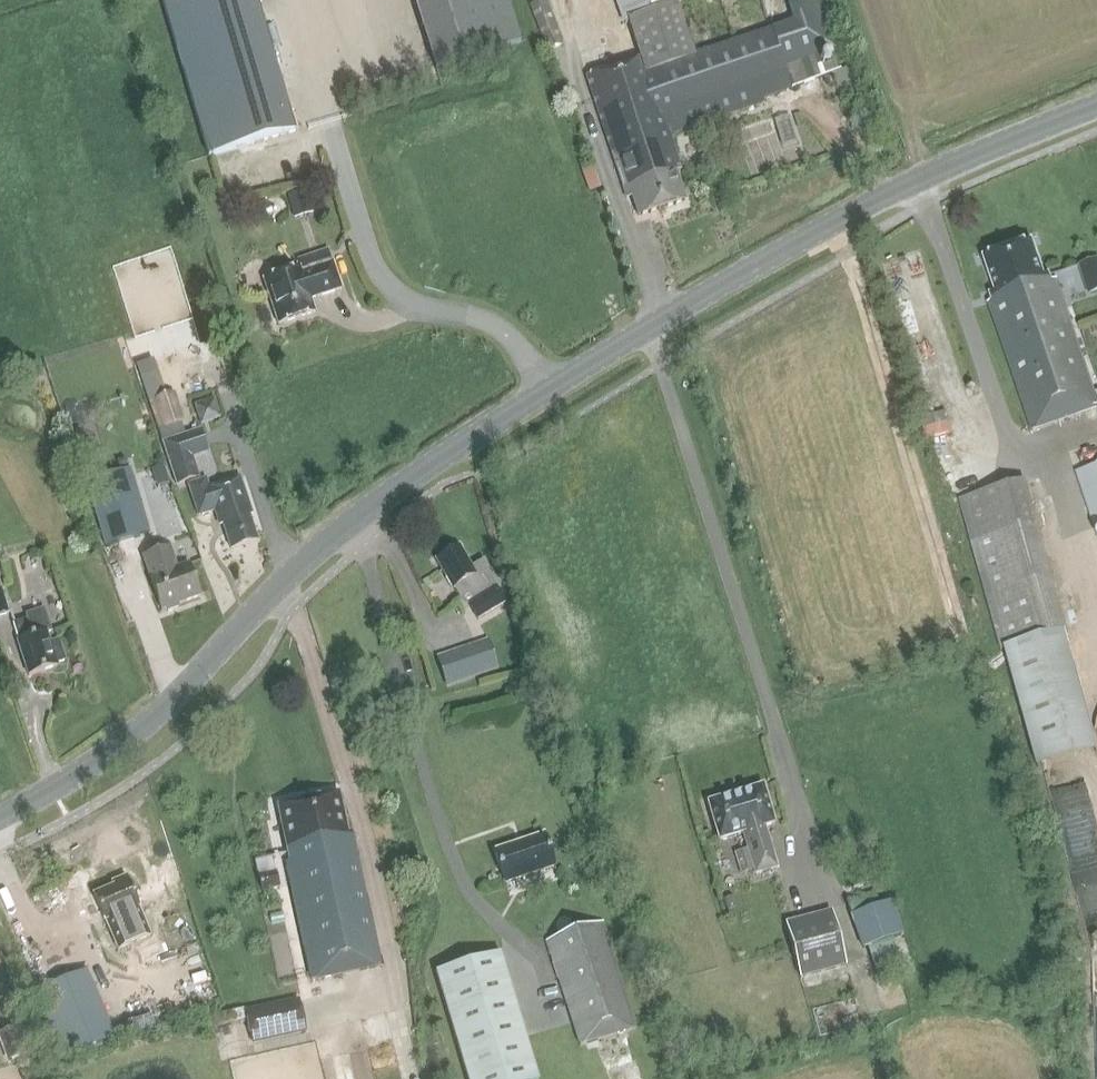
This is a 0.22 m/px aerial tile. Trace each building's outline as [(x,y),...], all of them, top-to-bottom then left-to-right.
[(208,158),(294,133),(255,0),(161,0),(208,158)] [(433,66),(521,41),(509,0),(414,0),(433,66)] [(528,6),(547,52),(563,46),(545,0),(543,0),(528,6)] [(694,58),(674,0),(615,0),(624,25),(629,24),(640,58),(585,77),(623,188),(628,187),(638,217),(685,201),(675,172),(680,170),(668,134),(765,102),(763,98),(792,89),(772,31),(694,58)] [(589,192),(599,188),(591,166),(581,170),(589,192)] [(1096,413),(1096,407),(1057,283),(1053,284),(1049,272),(1044,273),(1034,242),(987,256),(998,289),(991,291),(996,304),(991,306),(1032,434),(1096,413)] [(1086,278),(1096,275),(1096,261),(1082,266),(1086,278)] [(262,281),(277,325),(313,313),(309,300),(340,290),(331,264),(300,274),(298,269),(262,281)] [(155,399),(156,401),(148,404),(161,443),(175,487),(200,479),(193,459),(208,454),(200,430),(184,435),(181,424),(183,423),(174,393),(155,399)] [(203,422),(224,417),(218,396),(198,401),(203,422)] [(219,515),(230,549),(256,541),(248,517),(252,516),(239,477),(208,488),(205,480),(187,486),(197,517),(214,511),(216,517),(219,515)] [(150,533),(136,483),(113,490),(120,514),(105,518),(113,544),(150,533)] [(1023,483),(959,502),(1001,651),(1066,633),(1023,483)] [(177,605),(199,597),(188,564),(176,568),(169,547),(165,548),(164,546),(145,552),(146,555),(141,556),(161,611),(166,609),(167,611),(178,607),(177,605)] [(452,587),(459,601),(468,596),(473,604),(468,606),(477,622),(505,605),(496,590),(499,588),(482,561),(469,569),(458,549),(437,561),(446,578),(444,579),(449,588),(452,587)] [(8,615),(0,588),(0,617),(8,615)] [(59,641),(49,644),(46,633),(50,631),(43,610),(26,615),(27,619),(12,624),(18,640),(16,641),(28,676),(56,666),(56,665),(65,661),(59,641)] [(497,670),(487,640),(436,658),(446,687),(497,670)] [(753,876),(777,868),(764,828),(775,825),(763,785),(707,802),(719,842),(739,836),(744,850),(733,853),(740,875),(751,871),(753,876)] [(1090,787),(1055,796),(1083,906),(1096,903),(1096,817),(1090,787)] [(310,983),(380,968),(351,834),(345,835),(338,797),(279,809),(290,862),(285,864),(310,983)] [(503,884),(553,868),(543,837),(493,853),(503,884)] [(255,861),(261,893),(278,889),(272,858),(255,861)] [(131,940),(146,933),(136,911),(141,909),(126,877),(111,884),(113,888),(93,897),(104,921),(119,915),(131,940)] [(890,902),(849,916),(861,950),(902,936),(890,902)] [(831,911),(784,923),(799,979),(845,968),(831,911)] [(603,925),(545,943),(578,1046),(635,1027),(603,925)] [(435,973),(466,1078),(539,1078),(501,953),(435,973)] [(85,972),(34,994),(61,1061),(113,1039),(85,972)] [(244,1011),(251,1045),(306,1033),(299,999),(244,1011)] [(7,1062),(34,1052),(24,1024),(0,1033),(0,1043),(7,1062)]
